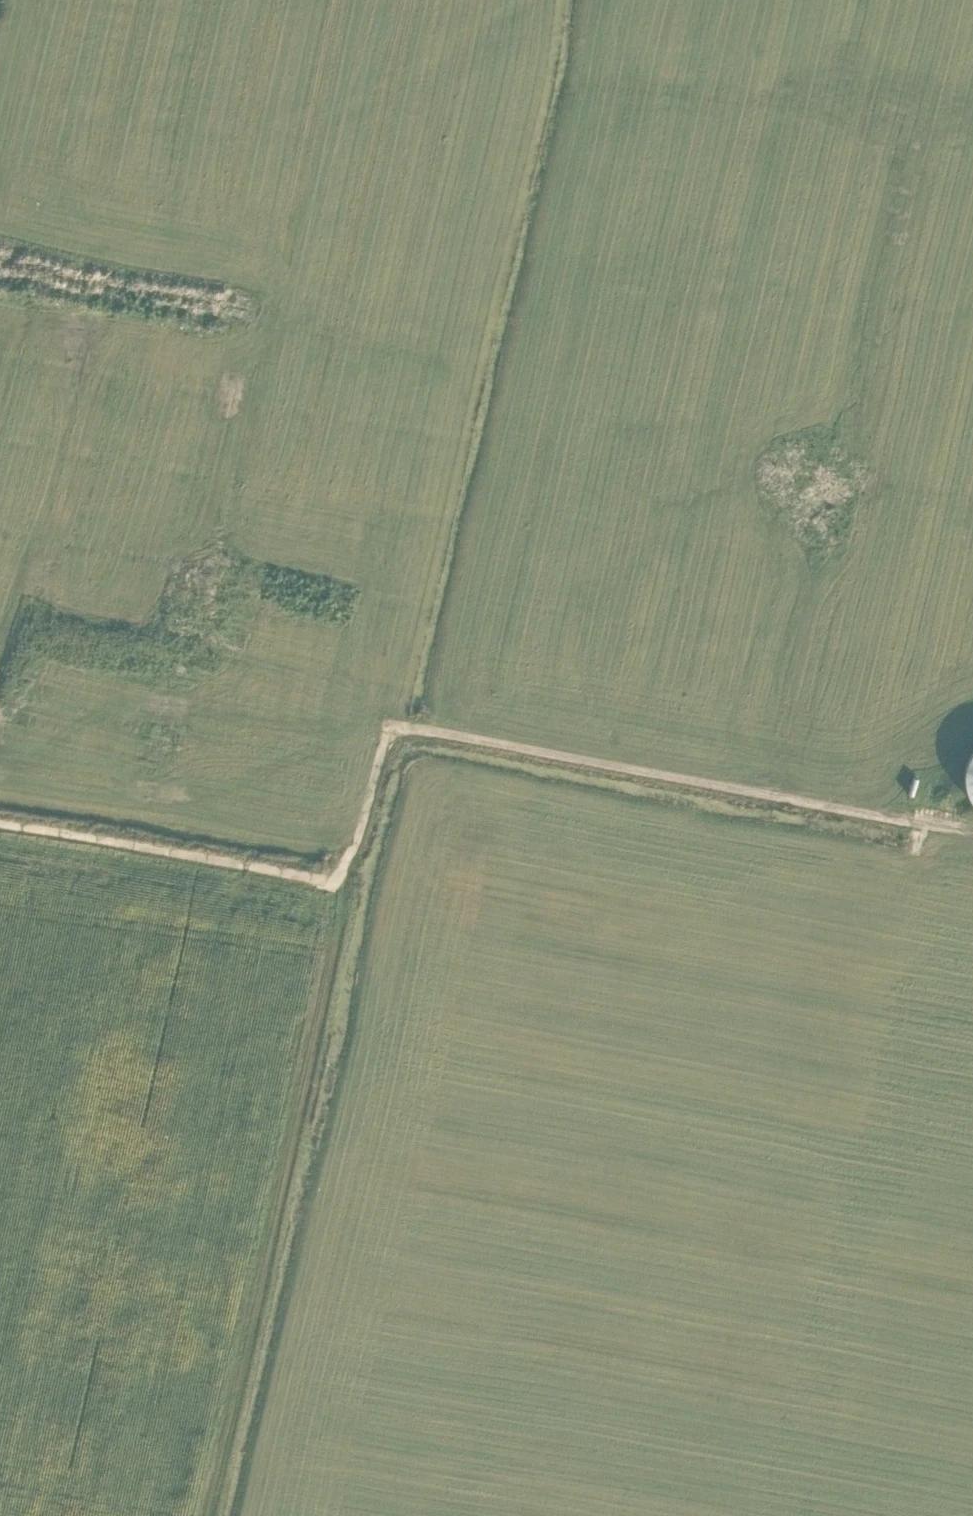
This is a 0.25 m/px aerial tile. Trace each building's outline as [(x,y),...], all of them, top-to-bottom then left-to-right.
[(960,754),(972,790),(972,749),(960,754)]
